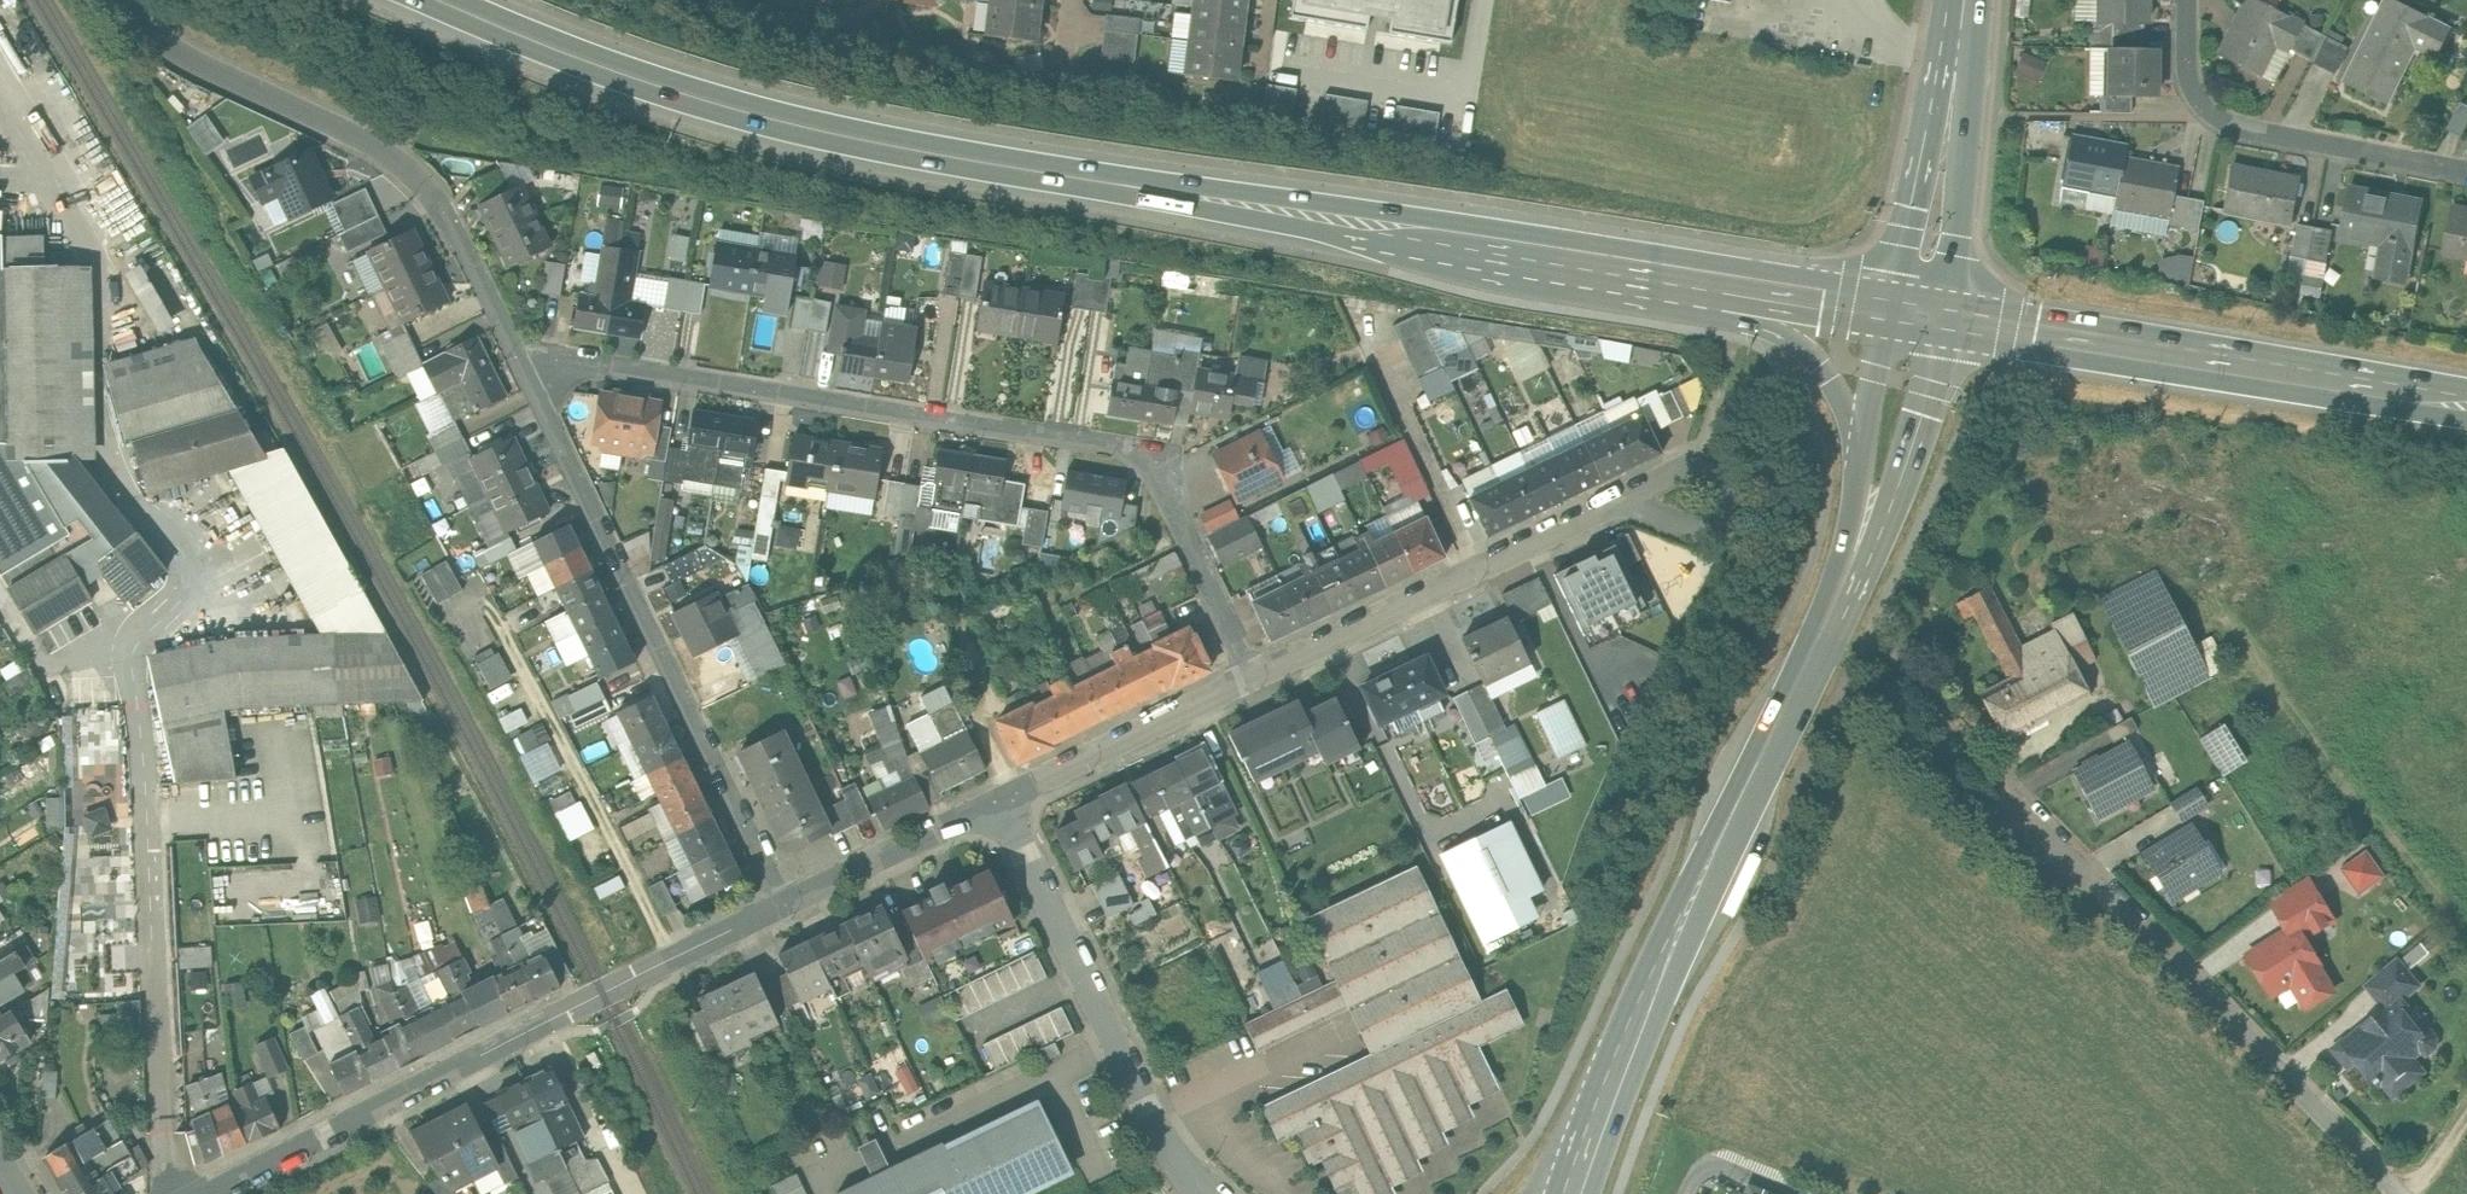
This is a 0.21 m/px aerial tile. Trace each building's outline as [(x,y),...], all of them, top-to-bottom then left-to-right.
[(997,0),(991,0),(987,33),(1036,40),(1040,5),(997,0)] [(1195,5),(1244,11),(1245,0),(1196,0),(1195,5)] [(1303,19),(1368,30),(1372,5),(1393,8),(1388,33),(1443,42),(1450,0),(1306,0),(1303,19)] [(2073,19),(2085,20),(2086,0),(2073,0),(2073,19)] [(2098,22),(2104,22),(2113,22),(2144,23),(2147,23),(2147,0),(2099,0),(2098,22)] [(2255,0),(2247,0),(2220,54),(2259,74),(2275,43),(2290,50),(2302,24),(2261,3),(2255,0)] [(2413,8),(2409,6),(2398,0),(2388,0),(2346,82),(2366,92),(2413,8)] [(1244,11),(1195,5),(1191,39),(1239,45),(1244,11)] [(2413,8),(2366,92),(2387,103),(2415,47),(2437,58),(2452,28),(2413,8)] [(1141,17),(1107,13),(1105,28),(1139,32),(1141,17)] [(2113,22),(2104,22),(2104,27),(2102,28),(2102,48),(2110,48),(2113,48),(2113,35),(2113,22)] [(2144,23),(2113,22),(2113,35),(2144,35),(2144,23)] [(2326,36),(2302,24),(2290,50),(2313,62),(2326,36)] [(1139,32),(1105,28),(1102,57),(1136,61),(1139,32)] [(2144,35),(2113,35),(2113,48),(2144,48),(2144,35)] [(2349,48),(2326,36),(2313,62),(2336,74),(2349,48)] [(1239,45),(1191,39),(1187,73),(1235,79),(1239,45)] [(2113,48),(2110,48),(2110,95),(2110,97),(2131,98),(2156,98),(2156,48),(2144,48),(2113,48)] [(2048,62),(2025,52),(2017,73),(2040,82),(2048,62)] [(1298,87),(1268,83),(1265,108),(1294,112),(1298,87)] [(1369,99),(1327,92),(1323,116),(1364,124),(1369,99)] [(2110,95),(2100,95),(2100,112),(2131,112),(2131,98),(2110,97),(2110,95)] [(2462,102),(2448,130),(2462,137),(2466,128),(2466,105),(2462,102)] [(1440,111),(1398,103),(1393,129),(1435,137),(1440,111)] [(210,111),(188,125),(205,152),(227,139),(210,111)] [(2126,146),(2071,136),(2063,184),(2060,198),(2062,201),(2083,205),(2087,203),(2089,189),(2117,194),(2123,158),(2126,146)] [(309,152),(270,171),(270,172),(253,180),(263,201),(265,200),(280,192),(292,217),(331,198),(309,152)] [(2178,169),(2123,158),(2117,194),(2115,206),(2168,216),(2169,216),(2173,195),(2178,169)] [(500,167),(472,180),(481,198),(509,184),(500,167)] [(2301,181),(2232,167),(2223,210),(2293,224),(2301,181)] [(521,184),(479,205),(486,218),(488,217),(496,235),(535,216),(521,186),(522,186),(521,184)] [(602,204),(622,205),(623,185),(603,184),(602,204)] [(379,215),(366,188),(332,204),(346,231),(349,229),(349,230),(379,215)] [(2420,203),(2354,190),(2344,235),(2387,244),(2381,274),(2403,278),(2403,281),(2405,281),(2414,234),(2418,234),(2419,231),(2415,231),(2420,203)] [(280,192),(265,200),(276,224),(292,217),(280,192)] [(2188,198),(2173,195),(2169,216),(2168,216),(2167,223),(2182,226),(2188,198)] [(2204,201),(2188,198),(2182,226),(2198,229),(2204,201)] [(2454,209),(2446,251),(2466,255),(2466,211),(2454,209)] [(623,242),(622,215),(604,216),(605,243),(623,242)] [(535,216),(496,235),(505,252),(502,253),(509,266),(551,245),(550,244),(549,245),(535,216)] [(2314,228),(2299,225),(2293,257),(2308,259),(2314,228)] [(413,229),(368,251),(369,253),(371,252),(388,286),(431,265),(431,263),(429,264),(421,248),(423,247),(422,245),(419,246),(412,232),(414,231),(413,229)] [(758,251),(718,244),(711,285),(751,291),(758,251)] [(595,295),(581,293),(575,327),(607,332),(621,248),(603,245),(597,283),(592,282),(591,290),(595,291),(595,295)] [(621,248),(607,332),(640,338),(645,304),(631,301),(639,251),(621,248)] [(967,253),(951,250),(944,294),(960,296),(967,253)] [(796,257),(758,251),(751,291),(766,294),(763,309),(787,313),(796,257)] [(984,256),(967,253),(960,296),(977,299),(984,256)] [(2189,254),(2158,253),(2157,276),(2188,277),(2189,254)] [(153,260),(135,268),(161,332),(179,325),(153,260)] [(566,264),(547,261),(542,293),(561,296),(566,264)] [(845,265),(826,262),(823,281),(842,284),(845,265)] [(431,265),(388,286),(405,321),(404,322),(404,323),(449,301),(448,299),(445,300),(438,286),(441,285),(440,283),(438,283),(430,267),(432,266),(431,265)] [(65,267),(4,269),(5,326),(7,443),(8,462),(68,462),(65,267)] [(1096,275),(1078,271),(1072,307),(1091,310),(1096,275)] [(1114,277),(1096,275),(1091,310),(1108,313),(1114,277)] [(689,281),(669,277),(664,308),(684,311),(689,281)] [(705,283),(689,281),(684,311),(700,314),(705,283)] [(1025,290),(986,283),(978,327),(999,331),(999,330),(1018,333),(1025,290)] [(1045,293),(1025,290),(1018,333),(1037,336),(1037,339),(1039,339),(1039,337),(1056,340),(1055,341),(1058,342),(1066,294),(1045,291),(1045,293)] [(813,301),(796,297),(791,326),(808,330),(813,301)] [(832,301),(814,298),(813,301),(808,330),(827,333),(832,301)] [(880,341),(860,337),(865,311),(837,306),(830,351),(844,353),(841,371),(874,377),(880,341)] [(1419,313),(1393,325),(1399,338),(1425,326),(1419,313)] [(1456,318),(1425,314),(1432,327),(1462,332),(1456,318)] [(1492,324),(1456,318),(1462,332),(1499,338),(1492,324)] [(916,328),(883,323),(880,341),(874,377),(908,382),(916,328)] [(1530,330),(1492,324),(1499,338),(1536,344),(1530,330)] [(1425,326),(1399,338),(1405,351),(1431,339),(1425,326)] [(1566,335),(1530,330),(1536,344),(1573,349),(1566,335)] [(409,332),(382,344),(390,360),(416,347),(409,332)] [(479,335),(446,352),(447,353),(430,362),(444,389),(493,366),(479,335)] [(1598,340),(1566,335),(1573,349),(1577,358),(1591,357),(1591,352),(1603,354),(1598,340)] [(1431,339),(1405,351),(1412,364),(1438,352),(1431,339)] [(1535,345),(1511,354),(1520,376),(1544,367),(1535,345)] [(416,347),(390,360),(399,378),(425,365),(416,347)] [(1175,355),(1152,350),(1149,367),(1141,419),(1173,423),(1179,390),(1193,392),(1200,352),(1176,348),(1175,355)] [(1438,352),(1412,364),(1418,377),(1444,365),(1438,352)] [(206,358),(109,387),(127,444),(239,411),(206,358)] [(1267,364),(1238,359),(1235,378),(1256,382),(1256,383),(1264,384),(1267,364)] [(1128,366),(1116,364),(1108,414),(1141,419),(1149,367),(1128,364),(1128,366)] [(444,389),(440,391),(455,421),(475,411),(476,412),(508,396),(493,366),(444,389)] [(1235,378),(1198,372),(1191,409),(1229,416),(1232,400),(1252,403),(1256,383),(1256,382),(1235,378)] [(1690,411),(1678,385),(1669,390),(1682,416),(1690,411)] [(1656,396),(1658,395),(1655,389),(1635,399),(1647,423),(1655,419),(1659,427),(1669,422),(1656,396)] [(1682,416),(1669,390),(1658,395),(1656,396),(1669,422),(1682,416)] [(631,399),(601,394),(594,441),(598,442),(605,450),(622,453),(631,399)] [(661,404),(631,399),(622,453),(640,456),(649,450),(652,450),(653,451),(657,425),(661,404)] [(1647,423),(1635,399),(1604,413),(1630,467),(1661,452),(1652,433),(1660,429),(1659,427),(1655,419),(1647,423)] [(727,414),(694,409),(688,444),(696,445),(695,451),(688,449),(682,483),(684,483),(685,479),(716,484),(721,449),(727,415),(727,414)] [(239,411),(127,444),(127,447),(134,445),(147,489),(228,465),(265,453),(239,411)] [(1630,467),(1604,413),(1576,427),(1584,442),(1603,481),(1630,467)] [(759,420),(727,415),(721,449),(716,484),(741,488),(744,466),(751,467),(759,420)] [(457,425),(432,438),(438,451),(464,438),(457,425)] [(672,427),(657,425),(653,451),(652,450),(651,458),(666,461),(669,446),(672,427)] [(1260,432),(1214,455),(1237,501),(1283,478),(1282,475),(1275,479),(1265,459),(1272,455),(1260,432)] [(838,443),(794,436),(786,482),(830,489),(838,443)] [(513,437),(472,457),(490,496),(531,475),(513,437)] [(464,438),(438,451),(444,464),(470,451),(464,438)] [(1422,475),(1405,439),(1389,446),(1406,482),(1422,475)] [(1584,442),(1556,455),(1574,494),(1603,481),(1584,442)] [(8,462),(7,443),(0,443),(0,573),(1,576),(3,575),(10,587),(9,588),(36,633),(93,599),(89,592),(107,577),(126,602),(166,570),(136,533),(135,534),(107,499),(106,500),(77,465),(74,468),(68,462),(8,462)] [(883,450),(838,443),(830,489),(875,496),(883,450)] [(688,449),(669,446),(666,461),(663,480),(682,483),(688,449)] [(362,587),(285,447),(265,453),(228,465),(311,616),(362,587)] [(974,454),(940,448),(935,482),(929,481),(923,485),(917,519),(915,529),(923,530),(929,526),(960,531),(963,515),(965,503),(973,455),(974,454)] [(1006,460),(973,455),(965,503),(981,506),(979,519),(1019,526),(1026,483),(1003,479),(1006,460)] [(1556,455),(1528,469),(1547,508),(1574,494),(1556,455)] [(1357,463),(1333,474),(1338,484),(1361,472),(1357,463)] [(783,470),(766,467),(761,496),(778,499),(783,470)] [(1127,479),(1068,469),(1061,510),(1101,517),(1120,520),(1123,503),(1127,479)] [(1528,469),(1500,482),(1519,521),(1547,508),(1528,469)] [(1333,474),(1310,486),(1315,496),(1338,484),(1333,474)] [(531,475),(490,496),(508,533),(549,512),(531,475)] [(906,483),(889,480),(884,513),(900,516),(906,483)] [(1500,482),(1469,497),(1487,536),(1519,521),(1500,482)] [(923,485),(906,483),(900,516),(917,519),(923,485)] [(1305,488),(1277,503),(1283,514),(1288,524),(1316,510),(1305,488)] [(778,499),(761,496),(751,558),(767,561),(774,524),(777,524),(778,520),(774,519),(778,499)] [(674,500),(661,498),(652,559),(665,561),(674,500)] [(1230,502),(1202,516),(1209,531),(1237,517),(1230,502)] [(1138,505),(1123,503),(1120,520),(1101,517),(1096,546),(1120,534),(1135,527),(1138,505)] [(1277,503),(1249,517),(1254,528),(1283,514),(1277,503)] [(1421,507),(1414,503),(1387,517),(1395,532),(1413,572),(1445,557),(1421,507)] [(1049,511),(1029,508),(1024,544),(1044,547),(1049,511)] [(917,519),(900,516),(891,573),(892,573),(908,569),(915,529),(917,519)] [(1249,517),(1212,535),(1226,564),(1263,546),(1254,528),(1249,517)] [(777,542),(798,547),(803,527),(782,522),(777,542)] [(570,524),(535,542),(546,565),(581,547),(570,524)] [(1413,572),(1395,532),(1375,542),(1370,532),(1362,536),(1385,585),(1386,586),(1398,580),(1397,579),(1413,572)] [(1385,585),(1362,536),(1355,539),(1360,549),(1340,560),(1357,598),(1374,590),(1374,591),(1385,585)] [(512,537),(485,550),(492,564),(518,551),(512,537)] [(1583,643),(1636,618),(1615,573),(1634,563),(1624,541),(1610,547),(1612,556),(1555,583),(1583,643)] [(581,547),(546,565),(557,588),(592,570),(581,547)] [(697,549),(664,565),(673,583),(706,568),(697,549)] [(1176,553),(1123,580),(1128,591),(1182,565),(1176,553)] [(463,589),(447,560),(434,567),(451,597),(463,589)] [(1340,560),(1318,570),(1314,560),(1307,564),(1330,612),(1342,606),(1357,599),(1357,598),(1340,560)] [(1305,577),(1284,587),(1302,625),(1318,617),(1319,618),(1330,612),(1307,564),(1300,567),(1305,577)] [(451,597),(434,567),(421,574),(438,604),(451,597)] [(592,570),(557,588),(568,610),(603,593),(592,570)] [(2157,571),(2102,599),(2155,704),(2210,677),(2209,674),(2194,644),(2157,571)] [(1539,576),(1502,594),(1514,620),(1552,602),(1539,576)] [(1123,580),(1111,585),(1117,597),(1128,591),(1123,580)] [(2021,645),(1990,586),(1968,598),(1999,657),(2021,645)] [(362,587),(311,616),(321,633),(385,630),(362,587)] [(1284,587),(1253,602),(1271,640),(1302,625),(1284,587)] [(1105,588),(1092,594),(1097,606),(1111,599),(1105,588)] [(718,592),(673,614),(684,635),(729,613),(718,592)] [(603,593),(568,610),(579,632),(614,615),(603,593)] [(1092,594),(1079,601),(1084,612),(1097,606),(1092,594)] [(729,613),(684,635),(695,656),(739,635),(753,662),(779,650),(755,601),(729,613)] [(1074,603),(1061,609),(1066,620),(1079,614),(1074,603)] [(2098,656),(2075,612),(2053,623),(2056,628),(2077,668),(2098,656)] [(1188,628),(1172,636),(1160,613),(1143,622),(1156,649),(1174,683),(1175,687),(1209,670),(1205,662),(1207,661),(1195,635),(1193,636),(1188,628)] [(614,615),(579,632),(590,655),(625,638),(614,615)] [(1506,618),(1464,639),(1463,637),(1461,638),(1480,676),(1524,655),(1527,661),(1529,660),(1507,616),(1505,617),(1506,618)] [(1031,625),(1024,629),(1028,638),(1036,635),(1031,625)] [(2021,645),(1999,657),(2010,679),(2015,676),(2038,721),(2090,694),(2077,668),(2056,628),(2021,645)] [(238,637),(190,647),(198,680),(155,688),(175,782),(236,779),(225,709),(424,699),(385,630),(321,633),(238,637)] [(1014,632),(999,639),(1004,649),(1019,642),(1014,632)] [(2227,666),(2211,636),(2194,644),(2209,674),(2227,666)] [(625,638),(590,655),(602,678),(636,660),(625,638)] [(999,639),(970,652),(975,663),(1004,649),(999,639)] [(478,654),(491,687),(514,677),(500,644),(478,654)] [(1156,649),(1134,659),(1128,646),(1119,650),(1143,698),(1174,683),(1156,649)] [(190,647),(148,656),(155,688),(198,680),(190,647)] [(779,650),(753,662),(760,676),(786,663),(779,650)] [(1143,698),(1119,650),(1111,655),(1117,668),(1095,679),(1112,713),(1143,698)] [(1425,656),(1398,670),(1416,707),(1444,693),(1425,656)] [(28,667),(4,682),(14,699),(38,684),(28,667)] [(1398,670),(1363,688),(1372,706),(1371,707),(1377,720),(1378,719),(1381,724),(1416,707),(1398,670)] [(2010,679),(1982,693),(2005,738),(2038,721),(2015,676),(2010,679)] [(1095,679),(1072,690),(1067,680),(1059,683),(1081,728),(1112,713),(1095,679)] [(1500,714),(1484,682),(1485,682),(1484,681),(1467,689),(1483,722),(1500,714)] [(597,682),(570,695),(578,711),(606,697),(599,683),(597,682)] [(1081,728),(1059,683),(1050,688),(1055,698),(1033,709),(1050,744),(1081,728)] [(1483,722),(1467,689),(1453,696),(1476,743),(1490,736),(1483,722)] [(46,701),(42,694),(36,697),(40,705),(46,701)] [(653,695),(618,712),(633,743),(668,726),(653,695)] [(578,711),(571,714),(578,727),(612,711),(606,697),(578,711)] [(1563,699),(1536,712),(1558,758),(1575,750),(1586,745),(1563,699)] [(1303,714),(1319,748),(1326,762),(1340,755),(1339,755),(1358,746),(1336,700),(1314,710),(1313,709),(1303,714)] [(986,770),(953,702),(929,714),(943,742),(921,752),(929,767),(941,792),(942,792),(986,770)] [(1319,748),(1303,714),(1298,702),(1270,715),(1269,714),(1258,719),(1259,720),(1231,734),(1243,759),(1245,758),(1255,779),(1273,771),(1303,757),(1303,756),(1319,748)] [(1031,705),(998,721),(1001,729),(999,730),(1012,757),(1014,756),(1017,763),(1051,747),(1050,744),(1033,709),(1031,705)] [(526,708),(503,715),(507,729),(530,722),(526,708)] [(1532,765),(1512,724),(1506,727),(1500,714),(1483,722),(1490,736),(1510,776),(1532,765)] [(2132,716),(2108,729),(2115,742),(2139,729),(2132,716)] [(544,721),(514,738),(523,753),(553,737),(544,721)] [(2224,723),(2199,738),(2224,776),(2248,760),(2224,723)] [(668,726),(633,743),(648,773),(683,756),(668,726)] [(766,802),(808,784),(782,731),(740,751),(741,753),(743,752),(752,770),(749,771),(762,798),(763,797),(766,802)] [(554,742),(524,752),(534,780),(564,770),(554,742)] [(2131,742),(2075,771),(2098,816),(2154,788),(2131,742)] [(1595,763),(1586,745),(1575,750),(1585,768),(1595,763)] [(1202,748),(1176,761),(1210,827),(1225,820),(1208,788),(1219,782),(1202,748)] [(683,756),(648,773),(662,804),(697,787),(683,756)] [(1176,761),(1151,773),(1168,807),(1179,802),(1196,834),(1210,827),(1176,761)] [(611,762),(601,767),(608,781),(618,776),(611,762)] [(1542,785),(1532,765),(1510,776),(1519,795),(1524,794),(1542,785)] [(941,792),(929,767),(913,775),(914,776),(928,804),(944,796),(942,792),(941,792)] [(1597,768),(1584,774),(1595,797),(1603,780),(1597,768)] [(1151,773),(1126,786),(1158,850),(1159,852),(1160,852),(1174,845),(1158,812),(1168,807),(1151,773)] [(914,776),(869,798),(884,829),(929,807),(928,804),(914,776)] [(1542,785),(1524,794),(1533,812),(1571,794),(1562,776),(1542,785)] [(872,817),(856,782),(842,789),(846,799),(857,824),(872,817)] [(808,784),(766,802),(768,807),(767,807),(779,834),(782,832),(790,849),(787,850),(788,852),(830,832),(831,832),(821,811),(808,784)] [(1126,786),(1099,798),(1117,833),(1129,826),(1145,857),(1158,850),(1126,786)] [(697,787),(662,804),(677,834),(712,817),(697,787)] [(2200,788),(2174,804),(2173,801),(2170,802),(2181,821),(2183,820),(2182,818),(2209,802),(2200,788)] [(560,811),(577,799),(570,789),(553,801),(560,811)] [(48,824),(66,823),(65,795),(47,796),(48,824)] [(1099,798),(1076,810),(1080,818),(1056,830),(1076,869),(1102,856),(1095,843),(1117,833),(1099,798)] [(569,839),(596,828),(584,799),(557,810),(569,839)] [(846,799),(821,811),(831,832),(830,832),(832,837),(857,824),(846,799)] [(87,831),(115,828),(113,807),(85,810),(87,831)] [(712,817),(677,834),(692,865),(727,847),(712,817)] [(1530,897),(1543,890),(1511,822),(1441,855),(1473,924),(1530,897)] [(2223,873),(2193,823),(2191,824),(2193,826),(2147,853),(2146,851),(2144,852),(2174,902),(2176,901),(2173,895),(2200,878),(2202,882),(2220,871),(2222,874),(2223,873)] [(1174,845),(1160,852),(1165,861),(1179,854),(1174,845)] [(727,847),(692,865),(707,895),(742,878),(727,847)] [(1145,857),(1139,860),(1147,876),(1155,872),(1168,866),(1165,861),(1159,852),(1158,850),(1145,857)] [(2367,852),(2343,869),(2360,892),(2384,876),(2367,852)] [(1168,866),(1155,872),(1160,882),(1162,881),(1170,896),(1180,891),(1168,866)] [(210,890),(283,891),(283,868),(211,867),(210,890)] [(1414,867),(1309,918),(1338,980),(1350,1006),(1351,1007),(1360,1003),(1382,1049),(1267,1104),(1283,1139),(1300,1131),(1314,1163),(1326,1157),(1341,1189),(1350,1184),(1354,1193),(1392,1193),(1394,1193),(1388,1181),(1419,1166),(1414,1154),(1445,1138),(1439,1126),(1471,1111),(1465,1099),(1496,1084),(1478,1046),(1518,1026),(1501,992),(1479,1002),(1414,867)] [(989,869),(947,889),(946,889),(943,882),(937,885),(936,885),(929,889),(933,896),(903,910),(913,932),(926,957),(928,962),(936,958),(938,963),(956,955),(954,950),(1014,921),(989,869)] [(1117,870),(1092,883),(1100,900),(1125,887),(1117,870)] [(618,876),(593,888),(599,899),(624,887),(618,876)] [(678,909),(663,879),(648,886),(664,916),(678,909)] [(2311,880),(2274,903),(2284,920),(2321,898),(2311,880)] [(1541,918),(1530,897),(1473,924),(1484,945),(1541,918)] [(2321,898),(2284,920),(2289,929),(2269,942),(2270,943),(2251,954),(2250,953),(2249,954),(2273,994),(2275,993),(2272,988),(2288,979),(2299,984),(2311,1003),(2306,1006),(2306,1007),(2333,991),(2319,967),(2322,965),(2305,937),(2334,919),(2321,898)] [(879,906),(845,923),(862,960),(873,982),(874,981),(870,974),(902,958),(904,958),(896,941),(879,906)] [(511,913),(496,920),(497,921),(502,934),(517,926),(511,913)] [(497,921),(480,929),(486,942),(491,940),(491,939),(502,934),(497,921)] [(845,923),(809,940),(831,986),(837,998),(850,991),(841,971),(862,960),(845,923)] [(544,952),(533,958),(517,926),(502,934),(534,999),(561,986),(544,952)] [(913,932),(896,941),(904,958),(902,958),(906,966),(926,957),(913,932)] [(534,999),(502,934),(491,939),(491,940),(498,954),(494,956),(502,973),(495,976),(508,1012),(534,999)] [(809,940),(779,955),(787,972),(800,1000),(801,1001),(831,986),(809,940)] [(210,946),(185,947),(186,966),(211,965),(210,946)] [(459,948),(446,954),(449,964),(463,957),(459,948)] [(1045,980),(1058,974),(1046,949),(1033,955),(1045,980)] [(24,967),(15,953),(5,959),(13,973),(24,967)] [(1032,986),(1045,980),(1033,955),(1020,961),(1032,986)] [(495,976),(474,986),(468,974),(471,972),(463,957),(449,964),(481,1026),(508,1012),(495,976)] [(13,973),(5,959),(0,962),(0,981),(13,973)] [(2399,960),(2368,985),(2387,1008),(2402,999),(2419,985),(2399,960)] [(1019,992),(1032,986),(1020,961),(1007,967),(1019,992)] [(481,1026),(449,964),(434,972),(441,986),(445,984),(451,997),(434,1006),(450,1041),(481,1026)] [(24,967),(13,973),(22,988),(33,981),(24,967)] [(1006,999),(1019,992),(1007,967),(994,973),(1006,999)] [(787,972),(774,978),(787,1007),(800,1000),(787,972)] [(0,981),(0,1001),(22,988),(13,973),(0,981)] [(761,984),(755,973),(725,988),(747,1035),(778,1020),(775,1013),(761,984)] [(993,1005),(1006,999),(994,973),(981,979),(993,1005)] [(357,977),(327,992),(339,1016),(341,1016),(340,1014),(358,1006),(362,1004),(360,990),(357,977)] [(774,978),(761,984),(775,1013),(787,1007),(774,978)] [(980,1011),(993,1005),(981,979),(968,986),(980,1011)] [(1338,980),(1321,987),(1334,1014),(1350,1006),(1338,980)] [(434,1006),(419,1013),(413,1000),(417,999),(409,983),(394,990),(425,1053),(450,1041),(434,1006)] [(967,1017),(980,1011),(968,986),(955,992),(967,1017)] [(1334,1014),(1321,987),(1304,996),(1316,1022),(1334,1014)] [(747,1035),(725,988),(698,1001),(706,1018),(720,1046),(723,1053),(749,1040),(747,1035)] [(30,990),(13,1000),(18,1007),(34,997),(30,990)] [(425,1053),(394,990),(380,998),(388,1013),(392,1011),(397,1020),(400,1022),(382,1031),(385,1037),(399,1066),(425,1053)] [(1304,996),(1286,1004),(1299,1030),(1316,1022),(1304,996)] [(34,997),(18,1007),(23,1016),(39,1006),(34,997)] [(141,999),(119,1001),(122,1064),(144,1065),(141,999)] [(2402,999),(2387,1008),(2346,1042),(2345,1040),(2335,1049),(2350,1066),(2357,1060),(2378,1085),(2381,1083),(2385,1080),(2396,1081),(2410,1069),(2411,1058),(2414,1056),(2418,1052),(2429,1053),(2437,1046),(2437,1037),(2431,1029),(2421,1028),(2420,1029),(2406,1012),(2411,1009),(2402,999)] [(1072,1036),(1085,1030),(1073,1004),(1060,1010),(1072,1036)] [(1286,1004),(1262,1016),(1274,1042),(1299,1030),(1286,1004)] [(376,1041),(365,1019),(368,1017),(366,1012),(362,1014),(358,1006),(340,1014),(341,1016),(373,1080),(400,1067),(399,1066),(385,1037),(376,1041)] [(1059,1042),(1072,1036),(1060,1010),(1047,1016),(1059,1042)] [(0,1018),(0,1059),(21,1046),(22,1043),(21,1041),(27,1037),(18,1023),(10,1028),(3,1016),(0,1018)] [(339,1016),(314,1029),(331,1063),(330,1063),(345,1094),(373,1080),(341,1016),(339,1016)] [(1046,1048),(1059,1042),(1047,1016),(1034,1023),(1046,1048)] [(1274,1042),(1262,1016),(1246,1023),(1258,1050),(1274,1042)] [(720,1046),(706,1018),(694,1023),(707,1052),(720,1046)] [(1033,1054),(1046,1048),(1034,1023),(1021,1029),(1033,1054)] [(306,1025),(290,1032),(304,1060),(319,1052),(306,1025)] [(1020,1060),(1033,1054),(1021,1029),(1008,1035),(1020,1060)] [(1007,1066),(1020,1060),(1008,1035),(995,1041),(1007,1066)] [(287,1068),(273,1037),(256,1044),(269,1075),(287,1068)] [(2385,1080),(2381,1083),(2395,1099),(2427,1072),(2414,1056),(2411,1058),(2410,1069),(2396,1081),(2385,1080)] [(552,1065),(525,1078),(542,1114),(569,1101),(552,1065)] [(58,1071),(44,1070),(41,1098),(56,1099),(58,1071)] [(249,1072),(240,1076),(244,1085),(253,1081),(249,1072)] [(525,1078),(498,1092),(531,1163),(540,1158),(547,1174),(567,1165),(559,1149),(542,1114),(525,1078)] [(244,1085),(234,1089),(242,1107),(233,1111),(247,1142),(281,1127),(267,1095),(261,1097),(253,1080),(253,1081),(244,1085)] [(223,1107),(217,1092),(205,1098),(210,1112),(223,1153),(247,1142),(233,1111),(230,1104),(223,1107)] [(210,1112),(205,1098),(194,1102),(199,1117),(193,1120),(204,1161),(223,1153),(210,1112)] [(569,1101),(542,1114),(559,1149),(577,1140),(585,1136),(569,1101)] [(487,1142),(468,1105),(441,1118),(472,1178),(497,1166),(498,1165),(487,1142)] [(947,1149),(968,1193),(1016,1193),(1066,1170),(1035,1107),(947,1149)] [(84,1126),(66,1136),(70,1142),(45,1158),(57,1178),(123,1140),(110,1118),(88,1132),(84,1126)] [(441,1118),(415,1132),(428,1157),(438,1171),(452,1188),(453,1188),(472,1178),(441,1118)] [(514,1166),(499,1136),(487,1142),(498,1165),(497,1166),(501,1173),(514,1166)] [(863,1146),(875,1171),(894,1162),(882,1136),(863,1146)] [(57,1178),(67,1193),(79,1193),(101,1180),(94,1169),(101,1165),(106,1174),(109,1170),(133,1156),(123,1140),(57,1178)] [(559,1149),(567,1165),(581,1193),(583,1193),(607,1181),(610,1180),(598,1158),(586,1159),(577,1140),(559,1149)] [(837,1193),(838,1193),(968,1193),(947,1149),(943,1142),(837,1193)] [(149,1162),(142,1151),(133,1156),(141,1169),(149,1163),(149,1162)] [(79,1193),(112,1193),(111,1192),(120,1187),(117,1181),(141,1169),(133,1156),(109,1170),(111,1172),(105,1176),(101,1180),(79,1193)] [(547,1174),(557,1193),(581,1193),(567,1165),(547,1174)] [(438,1171),(426,1181),(437,1193),(456,1193),(453,1188),(452,1188),(438,1171)] [(781,1193),(809,1193),(799,1171),(775,1181),(781,1193)] [(583,1193),(613,1193),(607,1181),(583,1193)] [(541,1184),(526,1191),(527,1193),(545,1193),(541,1184)]
